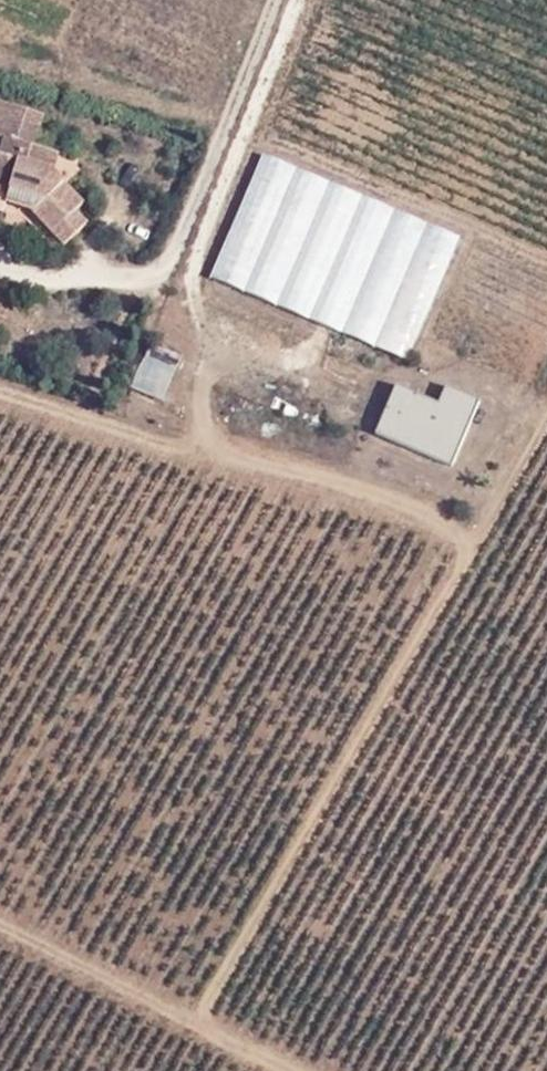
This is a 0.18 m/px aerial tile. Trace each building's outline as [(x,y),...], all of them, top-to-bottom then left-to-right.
[(326,7),(209,275),(412,360),(524,92),(326,7)] [(35,146),(44,116),(0,102),(0,138),(4,139),(0,151),(0,210),(7,213),(10,190),(47,201),(37,210),(34,214),(64,247),(89,223),(76,211),(85,203),(55,171),(60,154),(35,146)] [(440,403),(397,385),(378,433),(454,463),(480,400),(447,386),(440,403)]
